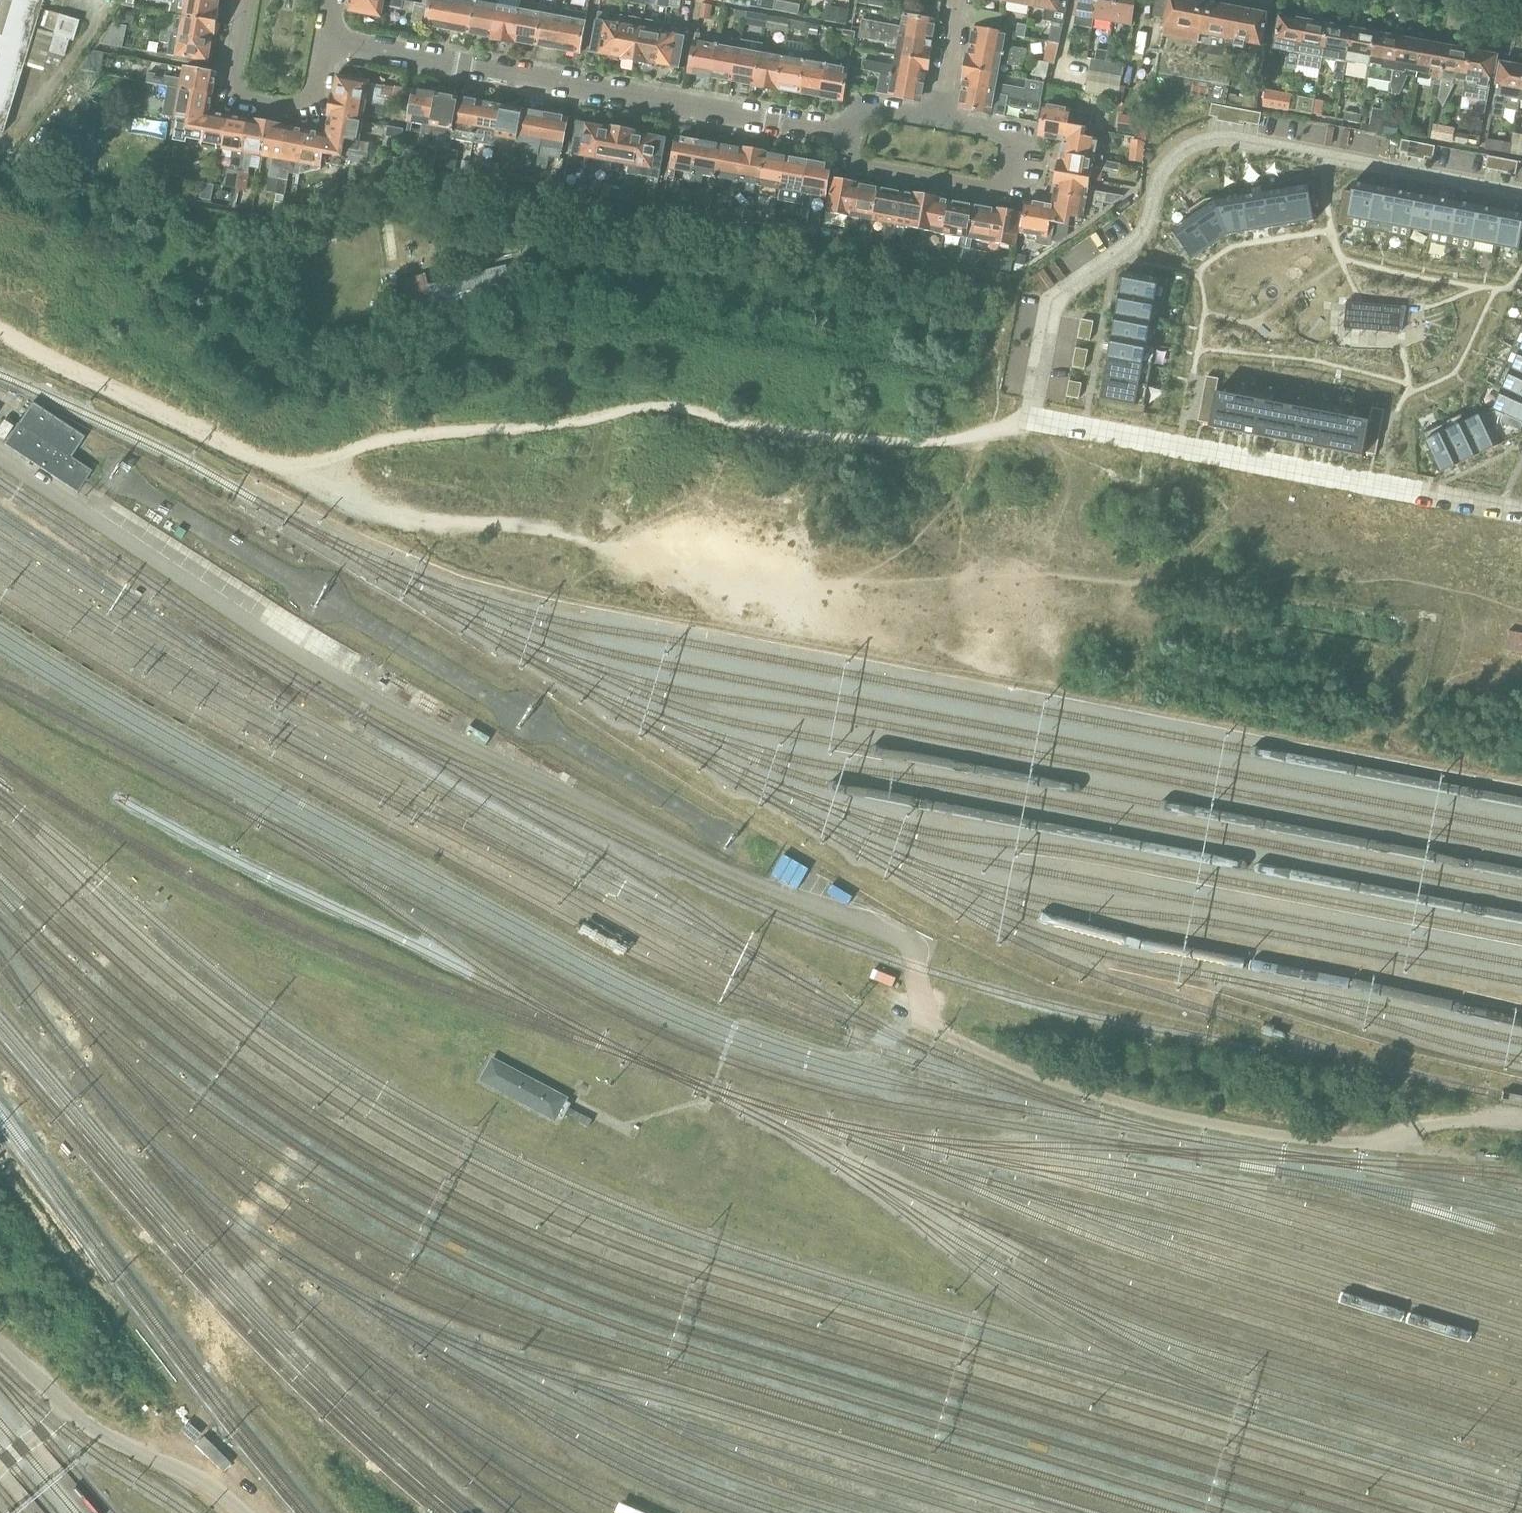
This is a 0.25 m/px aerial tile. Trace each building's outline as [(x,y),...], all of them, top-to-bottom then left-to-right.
[(3,134),(43,0),(0,0),(0,133),(3,134)] [(173,4),(170,14),(217,23),(220,10),(219,10),(220,3),(205,0),(151,0),(173,4)] [(350,12),(358,13),(382,18),(384,6),(403,10),(404,0),(403,0),(352,0),(350,12)] [(427,26),(449,30),(455,0),(432,0),(431,5),(427,25),(427,26)] [(449,30),(471,34),(477,0),(473,0),(472,0),(455,0),(449,30)] [(471,34),(491,38),(493,38),(500,0),(477,0),(471,34)] [(491,39),(515,43),(516,42),(514,42),(522,1),(515,0),(500,0),(493,38),(491,38),(491,39)] [(668,8),(681,10),(681,11),(683,12),(685,0),(670,0),(668,8)] [(776,10),(778,0),(752,0),(751,5),(776,10)] [(779,0),(778,0),(776,10),(799,14),(801,5),(779,0)] [(887,8),(888,0),(858,0),(857,3),(887,8)] [(903,15),(904,15),(912,17),(915,0),(906,0),(903,15)] [(1031,5),(1046,8),(1044,21),(1064,25),(1069,0),(1032,0),(1031,5)] [(1074,26),(1093,29),(1095,19),(1098,0),(1079,0),(1074,26)] [(1095,19),(1113,22),(1117,0),(1098,0),(1095,19)] [(1113,22),(1132,25),(1136,0),(1117,0),(1113,22)] [(1247,43),(1263,46),(1266,26),(1265,26),(1267,14),(1264,13),(1264,11),(1255,9),(1255,12),(1190,0),(1171,0),(1158,73),(1152,72),(1149,91),(1204,101),(1212,102),(1214,102),(1225,104),(1225,105),(1230,106),(1239,107),(1243,108),(1243,107),(1245,98),(1229,95),(1236,59),(1234,59),(1235,50),(1245,52),(1247,43)] [(522,1),(514,42),(516,42),(536,46),(543,5),(522,1)] [(431,5),(423,4),(416,3),(412,22),(427,25),(431,5)] [(709,19),(712,5),(702,3),(699,17),(709,19)] [(543,5),(536,46),(558,50),(565,9),(558,8),(556,18),(545,16),(547,6),(543,5)] [(922,18),(937,21),(940,8),(924,6),(922,18)] [(565,9),(558,50),(580,54),(588,13),(565,9)] [(847,22),(848,13),(829,9),(828,19),(847,22)] [(1004,14),(978,9),(975,25),(1001,29),(1004,14)] [(736,10),(735,21),(746,23),(748,12),(736,10)] [(124,11),(122,25),(128,26),(133,27),(135,13),(124,11)] [(599,12),(591,53),(614,57),(621,16),(599,12)] [(59,14),(47,51),(63,56),(69,39),(73,40),(79,21),(59,14)] [(164,23),(162,33),(213,42),(214,35),(215,35),(217,23),(170,14),(168,24),(164,23)] [(788,32),(790,19),(769,15),(767,28),(788,32)] [(862,19),(861,28),(933,42),(937,21),(922,18),(912,17),(904,15),(902,26),(862,19)] [(621,16),(614,57),(622,58),(622,59),(636,62),(643,20),(621,16)] [(1280,18),(1274,49),(1288,52),(1285,68),(1296,70),(1297,66),(1297,65),(1299,54),(1304,22),(1281,18),(1280,18)] [(643,20),(636,62),(649,64),(649,63),(657,65),(665,24),(643,20)] [(811,25),(811,23),(797,20),(796,29),(809,32),(811,25)] [(1299,54),(1297,65),(1297,66),(1321,70),(1323,58),(1329,27),(1304,22),(1299,54)] [(123,48),(128,26),(122,25),(115,24),(103,44),(123,48)] [(665,24),(657,65),(680,69),(687,28),(683,27),(681,36),(672,34),(674,26),(665,24)] [(1019,24),(1016,36),(1025,38),(1028,25),(1019,24)] [(809,32),(809,34),(818,36),(820,27),(811,25),(809,32)] [(1329,27),(1323,58),(1337,61),(1334,78),(1333,80),(1344,81),(1344,80),(1347,63),(1353,31),(1329,27)] [(860,29),(859,37),(871,40),(871,41),(880,42),(899,46),(897,55),(930,61),(933,48),(932,48),(933,42),(861,28),(860,29)] [(975,28),(971,49),(1021,58),(1026,59),(1028,49),(1004,45),(1006,34),(975,28)] [(844,29),(842,38),(854,40),(856,32),(844,29)] [(1353,31),(1347,63),(1370,67),(1376,36),(1353,31)] [(162,33),(160,42),(170,44),(168,55),(209,62),(213,42),(162,33)] [(697,33),(690,74),(712,78),(720,37),(711,35),(709,44),(700,43),(701,34),(697,33)] [(1370,67),(1368,78),(1392,83),(1393,83),(1401,40),(1376,36),(1370,67)] [(720,37),(712,78),(734,82),(740,50),(741,42),(737,41),(736,49),(727,48),(728,39),(720,37)] [(1392,83),(1390,93),(1400,95),(1410,74),(1419,76),(1424,44),(1401,40),(1393,83),(1392,83)] [(740,50),(734,82),(754,85),(756,86),(761,54),(763,46),(742,42),(741,42),(740,50)] [(1048,42),(1044,62),(1050,63),(1055,64),(1060,44),(1048,42)] [(1424,44),(1419,76),(1434,79),(1442,80),(1448,49),(1424,44)] [(754,85),(754,86),(778,91),(779,90),(777,90),(785,50),(764,46),(763,46),(761,54),(756,86),(754,85)] [(969,55),(966,68),(999,74),(1001,64),(1001,63),(1020,67),(1021,58),(971,49),(970,55),(969,55)] [(1095,59),(1107,61),(1109,51),(1097,49),(1095,59)] [(1441,86),(1439,98),(1444,107),(1455,85),(1455,83),(1465,84),(1467,85),(1473,53),(1448,49),(1442,80),(1441,85),(1441,86)] [(785,50),(777,90),(779,90),(799,94),(806,53),(785,50)] [(103,60),(104,53),(94,51),(89,57),(103,60)] [(806,53),(799,94),(821,97),(828,57),(806,53)] [(1465,84),(1463,97),(1478,100),(1475,112),(1485,114),(1496,57),(1473,53),(1467,85),(1465,84)] [(864,60),(863,69),(874,72),(874,73),(881,74),(881,73),(926,81),(927,75),(928,75),(930,61),(897,55),(895,66),(864,60)] [(828,57),(821,97),(843,102),(846,87),(847,80),(850,67),(851,62),(828,57)] [(1107,61),(1095,59),(1092,58),(1090,71),(1121,76),(1122,76),(1123,77),(1126,64),(1107,61)] [(1047,78),(1050,63),(1044,62),(1036,60),(1033,75),(1047,78)] [(1492,116),(1504,118),(1505,110),(1519,112),(1521,101),(1520,101),(1521,92),(1521,68),(1502,65),(1501,64),(1498,80),(1492,116)] [(857,68),(850,67),(847,80),(854,81),(857,68)] [(150,73),(148,82),(167,86),(213,94),(217,74),(186,68),(184,80),(150,73)] [(965,82),(964,88),(1041,102),(1043,93),(998,84),(999,74),(966,68),(964,81),(965,82)] [(879,85),(877,93),(916,100),(923,96),(924,88),(926,81),(881,73),(881,74),(879,85)] [(335,95),(334,96),(388,106),(393,107),(395,97),(389,96),(382,95),(383,89),(369,87),(370,85),(370,82),(339,76),(338,76),(335,95)] [(1439,98),(1441,86),(1434,85),(1432,97),(1439,98)] [(167,86),(163,114),(164,114),(176,116),(178,117),(190,119),(208,123),(210,114),(213,94),(167,86)] [(411,110),(414,90),(397,86),(395,97),(393,107),(411,110)] [(962,95),(961,102),(966,109),(1005,117),(1007,105),(1040,111),(1042,102),(1041,102),(964,88),(962,95)] [(411,110),(407,131),(411,132),(412,123),(422,125),(423,125),(421,133),(430,135),(438,94),(415,90),(412,110),(411,110)] [(1270,92),(1268,103),(1289,107),(1291,96),(1270,92)] [(438,94),(430,135),(452,139),(459,98),(438,94)] [(334,95),(330,117),(331,117),(331,116),(365,122),(366,112),(386,116),(388,106),(334,96),(335,95),(334,95)] [(1299,96),(1297,111),(1297,112),(1313,115),(1313,114),(1315,100),(1299,96)] [(459,98),(452,139),(474,142),(481,102),(459,98)] [(1315,100),(1313,114),(1322,115),(1325,101),(1315,100)] [(481,102),(474,142),(477,143),(486,145),(495,146),(503,106),(481,102)] [(1212,104),(1210,116),(1218,118),(1220,106),(1212,104)] [(1042,123),(1040,137),(1060,140),(1061,133),(1067,134),(1068,125),(1087,128),(1087,129),(1090,130),(1093,114),(1046,105),(1042,123)] [(503,106),(495,146),(499,147),(508,149),(517,150),(524,110),(503,106)] [(1218,118),(1217,121),(1226,123),(1229,107),(1220,106),(1218,118)] [(1229,107),(1226,123),(1235,124),(1238,109),(1229,107)] [(1238,109),(1235,124),(1245,126),(1245,123),(1247,110),(1238,109)] [(524,110),(517,150),(539,154),(546,114),(524,110)] [(1247,110),(1245,123),(1252,124),(1254,112),(1247,110)] [(1360,123),(1360,122),(1362,114),(1345,111),(1344,120),(1360,123)] [(1254,112),(1252,124),(1260,125),(1262,113),(1254,112)] [(178,117),(173,140),(186,142),(187,138),(204,141),(203,146),(224,149),(229,117),(210,114),(208,123),(190,119),(178,117)] [(540,154),(537,167),(547,169),(550,156),(561,159),(569,118),(546,114),(539,154),(540,154)] [(1118,131),(1141,135),(1143,118),(1121,114),(1118,131)] [(327,135),(326,144),(358,150),(359,143),(360,143),(365,122),(331,116),(331,117),(327,135)] [(229,117),(224,149),(233,151),(231,169),(228,168),(225,186),(237,188),(249,121),(229,117)] [(1362,130),(1383,134),(1385,124),(1386,120),(1372,118),(1370,125),(1363,123),(1362,130)] [(1387,119),(1384,133),(1396,135),(1397,132),(1399,121),(1387,119)] [(249,121),(237,188),(248,190),(250,173),(249,172),(252,155),(253,155),(263,157),(269,123),(256,121),(256,122),(249,121)] [(269,123),(263,157),(273,159),(270,177),(269,177),(267,192),(276,193),(277,194),(288,128),(281,127),(281,126),(269,123)] [(571,163),(575,164),(577,157),(586,158),(579,192),(589,194),(592,180),(594,167),(601,127),(578,123),(571,163)] [(1061,133),(1060,140),(1065,141),(1063,153),(1104,161),(1104,156),(1096,155),(1098,140),(1085,137),(1087,129),(1087,128),(1068,125),(1067,134),(1061,133)] [(1434,125),(1432,138),(1456,143),(1458,133),(1458,130),(1434,125)] [(405,130),(389,127),(387,137),(403,140),(405,130)] [(601,127),(594,167),(615,171),(617,164),(617,162),(623,130),(609,127),(609,128),(601,127)] [(276,193),(273,214),(283,212),(288,181),(289,181),(290,173),(301,175),(303,164),(302,164),(308,132),(288,128),(277,194),(276,193)] [(98,140),(43,129),(38,158),(93,168),(98,140)] [(623,130),(617,162),(629,165),(627,174),(637,175),(644,135),(636,133),(636,132),(623,130)] [(308,132),(302,164),(303,164),(323,168),(324,163),(342,166),(342,160),(367,165),(369,152),(358,150),(326,144),(327,135),(308,132)] [(1456,143),(1468,145),(1470,135),(1458,133),(1456,143)] [(644,135),(637,175),(659,179),(660,176),(667,139),(644,135)] [(678,138),(671,178),(675,179),(676,170),(685,172),(684,180),(681,180),(679,189),(682,189),(691,191),(693,183),(701,142),(678,138)] [(1490,139),(1489,146),(1489,150),(1511,154),(1513,143),(1490,139)] [(1402,140),(1400,152),(1407,153),(1408,154),(1410,141),(1402,140)] [(1407,153),(1407,157),(1416,158),(1419,143),(1410,141),(1408,154),(1407,153)] [(701,142),(693,183),(701,184),(702,176),(711,177),(709,186),(715,187),(722,146),(701,142)] [(1419,143),(1416,158),(1426,160),(1426,157),(1428,145),(1419,143)] [(1428,145),(1426,157),(1434,158),(1436,146),(1428,145)] [(428,146),(427,153),(425,164),(435,166),(438,148),(428,146)] [(722,146),(715,187),(723,188),(724,180),(734,181),(732,190),(736,191),(744,150),(743,149),(722,146)] [(744,150),(736,191),(745,192),(746,184),(755,185),(754,194),(758,194),(758,195),(765,153),(767,154),(767,153),(743,148),(743,149),(744,150)] [(450,150),(447,168),(457,170),(460,152),(450,150)] [(414,151),(413,162),(425,164),(427,153),(414,151)] [(1130,160),(1144,162),(1144,153),(1131,151),(1130,160)] [(758,194),(755,206),(767,208),(777,210),(780,198),(787,157),(767,154),(765,153),(758,195),(758,194)] [(1060,161),(1058,173),(1091,179),(1093,169),(1112,172),(1119,173),(1121,163),(1104,161),(1063,153),(1061,161),(1060,161)] [(1488,156),(1486,168),(1494,170),(1496,158),(1488,156)] [(787,157),(780,198),(798,202),(798,204),(801,205),(809,161),(787,157)] [(1496,158),(1494,170),(1501,171),(1504,159),(1496,158)] [(1504,159),(1501,171),(1509,173),(1511,161),(1504,159)] [(801,205),(799,215),(810,217),(813,196),(825,198),(829,179),(831,165),(809,161),(801,205)] [(1511,161),(1509,173),(1516,174),(1519,162),(1511,161)] [(473,173),(489,176),(491,166),(475,163),(473,173)] [(491,166),(489,176),(498,177),(500,164),(492,163),(491,166)] [(1057,186),(1055,194),(1096,202),(1096,201),(1115,204),(1125,197),(1108,194),(1090,190),(1091,179),(1058,173),(1056,186),(1057,186)] [(833,179),(827,213),(851,217),(857,185),(858,185),(858,184),(833,179)] [(592,180),(589,194),(598,195),(600,181),(592,180)] [(632,201),(635,184),(626,182),(623,200),(632,201)] [(1286,182),(1265,185),(1272,228),(1292,225),(1287,190),(1286,182)] [(204,183),(201,198),(211,200),(214,185),(204,183)] [(1344,190),(1338,224),(1369,230),(1378,187),(1354,183),(1352,192),(1344,190)] [(857,185),(851,217),(874,222),(880,189),(858,185),(857,185)] [(1265,185),(1242,189),(1242,193),(1243,193),(1250,232),(1272,228),(1265,185)] [(1287,190),(1292,225),(1315,221),(1313,209),(1320,208),(1318,196),(1311,197),(1309,186),(1287,190)] [(1378,187),(1369,230),(1390,234),(1398,191),(1378,187)] [(691,191),(682,189),(679,209),(688,210),(691,191)] [(880,189),(874,222),(888,224),(883,247),(892,249),(893,249),(894,249),(897,231),(898,226),(904,193),(880,189)] [(658,191),(650,190),(646,210),(654,211),(658,191)] [(1398,191),(1390,234),(1411,238),(1412,230),(1411,230),(1418,195),(1398,191)] [(904,193),(898,226),(906,228),(921,230),(927,196),(915,194),(915,195),(904,193)] [(1242,193),(1223,196),(1230,235),(1250,232),(1243,193),(1242,193)] [(1047,205),(1046,212),(1052,213),(1050,224),(1050,228),(1054,229),(1053,239),(1063,240),(1067,238),(1067,236),(1069,227),(1070,227),(1071,218),(1084,220),(1087,205),(1087,204),(1095,205),(1096,202),(1055,194),(1053,206),(1047,205)] [(1418,195),(1411,230),(1412,230),(1430,234),(1431,234),(1438,199),(1418,195)] [(927,196),(921,230),(945,235),(951,202),(940,200),(940,199),(927,196)] [(1205,199),(1187,211),(1192,218),(1193,217),(1213,247),(1230,235),(1223,196),(1205,199)] [(712,199),(703,198),(700,213),(709,215),(712,199)] [(1430,234),(1429,242),(1450,246),(1458,202),(1438,199),(1431,234),(1430,234)] [(1026,214),(1022,233),(1039,236),(1037,244),(1052,247),(1063,240),(1053,239),(1054,229),(1050,228),(1050,224),(1052,213),(1046,212),(1047,205),(1028,201),(1026,214)] [(951,202),(945,235),(963,238),(961,247),(966,248),(974,206),(951,202)] [(1458,202),(1450,246),(1473,250),(1474,242),(1480,207),(1458,202)] [(732,219),(732,220),(752,224),(755,207),(735,203),(733,211),(732,219)] [(966,248),(963,262),(972,264),(972,263),(975,249),(971,248),(973,239),(992,242),(997,210),(974,206),(966,248)] [(1480,207),(1474,242),(1496,246),(1503,211),(1480,207)] [(716,216),(732,219),(733,211),(717,208),(716,216)] [(764,225),(773,227),(776,213),(777,210),(767,208),(767,209),(764,225)] [(992,243),(991,249),(1000,251),(1001,244),(1016,247),(1022,214),(997,209),(997,210),(992,242),(992,243)] [(1496,246),(1520,251),(1521,237),(1521,215),(1503,211),(1496,246)] [(1173,231),(1166,235),(1180,255),(1186,251),(1193,260),(1213,247),(1193,217),(1192,218),(1173,231)] [(798,222),(798,221),(796,231),(819,235),(820,227),(798,223),(798,222)] [(848,234),(846,241),(855,243),(858,229),(849,227),(848,232),(848,234)] [(846,241),(848,234),(848,232),(823,228),(821,237),(846,241)] [(903,245),(901,255),(916,258),(918,243),(919,241),(910,239),(908,246),(903,245)] [(929,245),(918,243),(916,258),(926,260),(929,245)] [(990,255),(988,266),(988,267),(1011,272),(1011,271),(1013,259),(990,255)] [(1027,256),(1018,255),(1016,264),(1026,265),(1027,256)] [(433,295),(395,304),(400,324),(438,315),(438,316),(514,297),(506,266),(430,285),(433,295)] [(1125,272),(1121,295),(1166,303),(1170,281),(1154,278),(1155,270),(1141,267),(1139,275),(1125,272)] [(1121,295),(1117,316),(1162,324),(1166,303),(1121,295)] [(1348,303),(1346,327),(1399,332),(1401,308),(1348,303)] [(1117,316),(1113,337),(1158,346),(1162,324),(1117,316)] [(1082,319),(1081,327),(1093,330),(1094,322),(1082,319)] [(1081,327),(1079,338),(1091,341),(1093,330),(1081,327)] [(1513,346),(1521,350),(1521,328),(1513,346)] [(1113,337),(1109,358),(1154,367),(1158,346),(1113,337)] [(1504,366),(1521,374),(1521,350),(1513,346),(1504,366)] [(1077,348),(1075,356),(1087,358),(1089,351),(1077,348)] [(1075,356),(1073,367),(1085,370),(1087,358),(1075,356)] [(1109,358),(1105,377),(1150,386),(1154,367),(1109,358)] [(1495,387),(1502,390),(1503,389),(1521,398),(1521,374),(1504,366),(1495,387)] [(1101,400),(1100,405),(1122,412),(1145,414),(1150,386),(1105,377),(1101,400)] [(1207,377),(1206,384),(1218,386),(1219,379),(1207,377)] [(1070,381),(1069,389),(1081,391),(1083,383),(1070,381)] [(1206,384),(1204,391),(1216,394),(1217,392),(1218,386),(1206,384)] [(1211,424),(1210,428),(1287,442),(1293,407),(1276,404),(1278,396),(1237,388),(1235,396),(1217,392),(1216,394),(1215,401),(1214,409),(1212,416),(1211,424)] [(1069,389),(1068,397),(1080,399),(1081,391),(1069,389)] [(1486,412),(1501,445),(1521,435),(1521,433),(1521,398),(1503,389),(1502,390),(1494,409),(1486,412)] [(1204,391),(1203,399),(1215,401),(1216,394),(1204,391)] [(1203,399),(1202,406),(1214,409),(1215,401),(1203,399)] [(5,444),(77,493),(92,471),(71,457),(85,437),(32,402),(5,444)] [(1293,407),(1287,442),(1364,457),(1364,453),(1366,445),(1367,438),(1369,430),(1370,423),(1370,422),(1370,421),(1351,418),(1353,410),(1312,402),(1311,410),(1293,407)] [(1202,406),(1200,414),(1212,416),(1214,409),(1202,406)] [(1373,408),(1371,415),(1384,418),(1385,410),(1373,408)] [(1486,412),(1466,422),(1482,454),(1501,445),(1486,412)] [(1200,414),(1199,421),(1211,424),(1212,416),(1200,414)] [(1370,422),(1370,423),(1382,425),(1384,418),(1371,415),(1370,421),(1370,422)] [(0,427),(0,437),(4,440),(13,426),(4,421),(0,427)] [(1447,431),(1462,463),(1482,454),(1466,422),(1447,431)] [(1370,423),(1369,430),(1381,433),(1382,425),(1370,423)] [(1444,423),(1422,434),(1441,473),(1462,463),(1447,431),(1444,423)] [(1369,430),(1367,438),(1379,440),(1381,433),(1369,430)] [(1367,438),(1366,445),(1378,448),(1379,440),(1367,438)] [(1366,445),(1364,453),(1376,455),(1378,448),(1366,445)] [(492,1057),(479,1081),(557,1122),(559,1118),(562,1120),(563,1120),(566,1115),(569,1108),(572,1104),(568,1101),(570,1098),(492,1057)]
